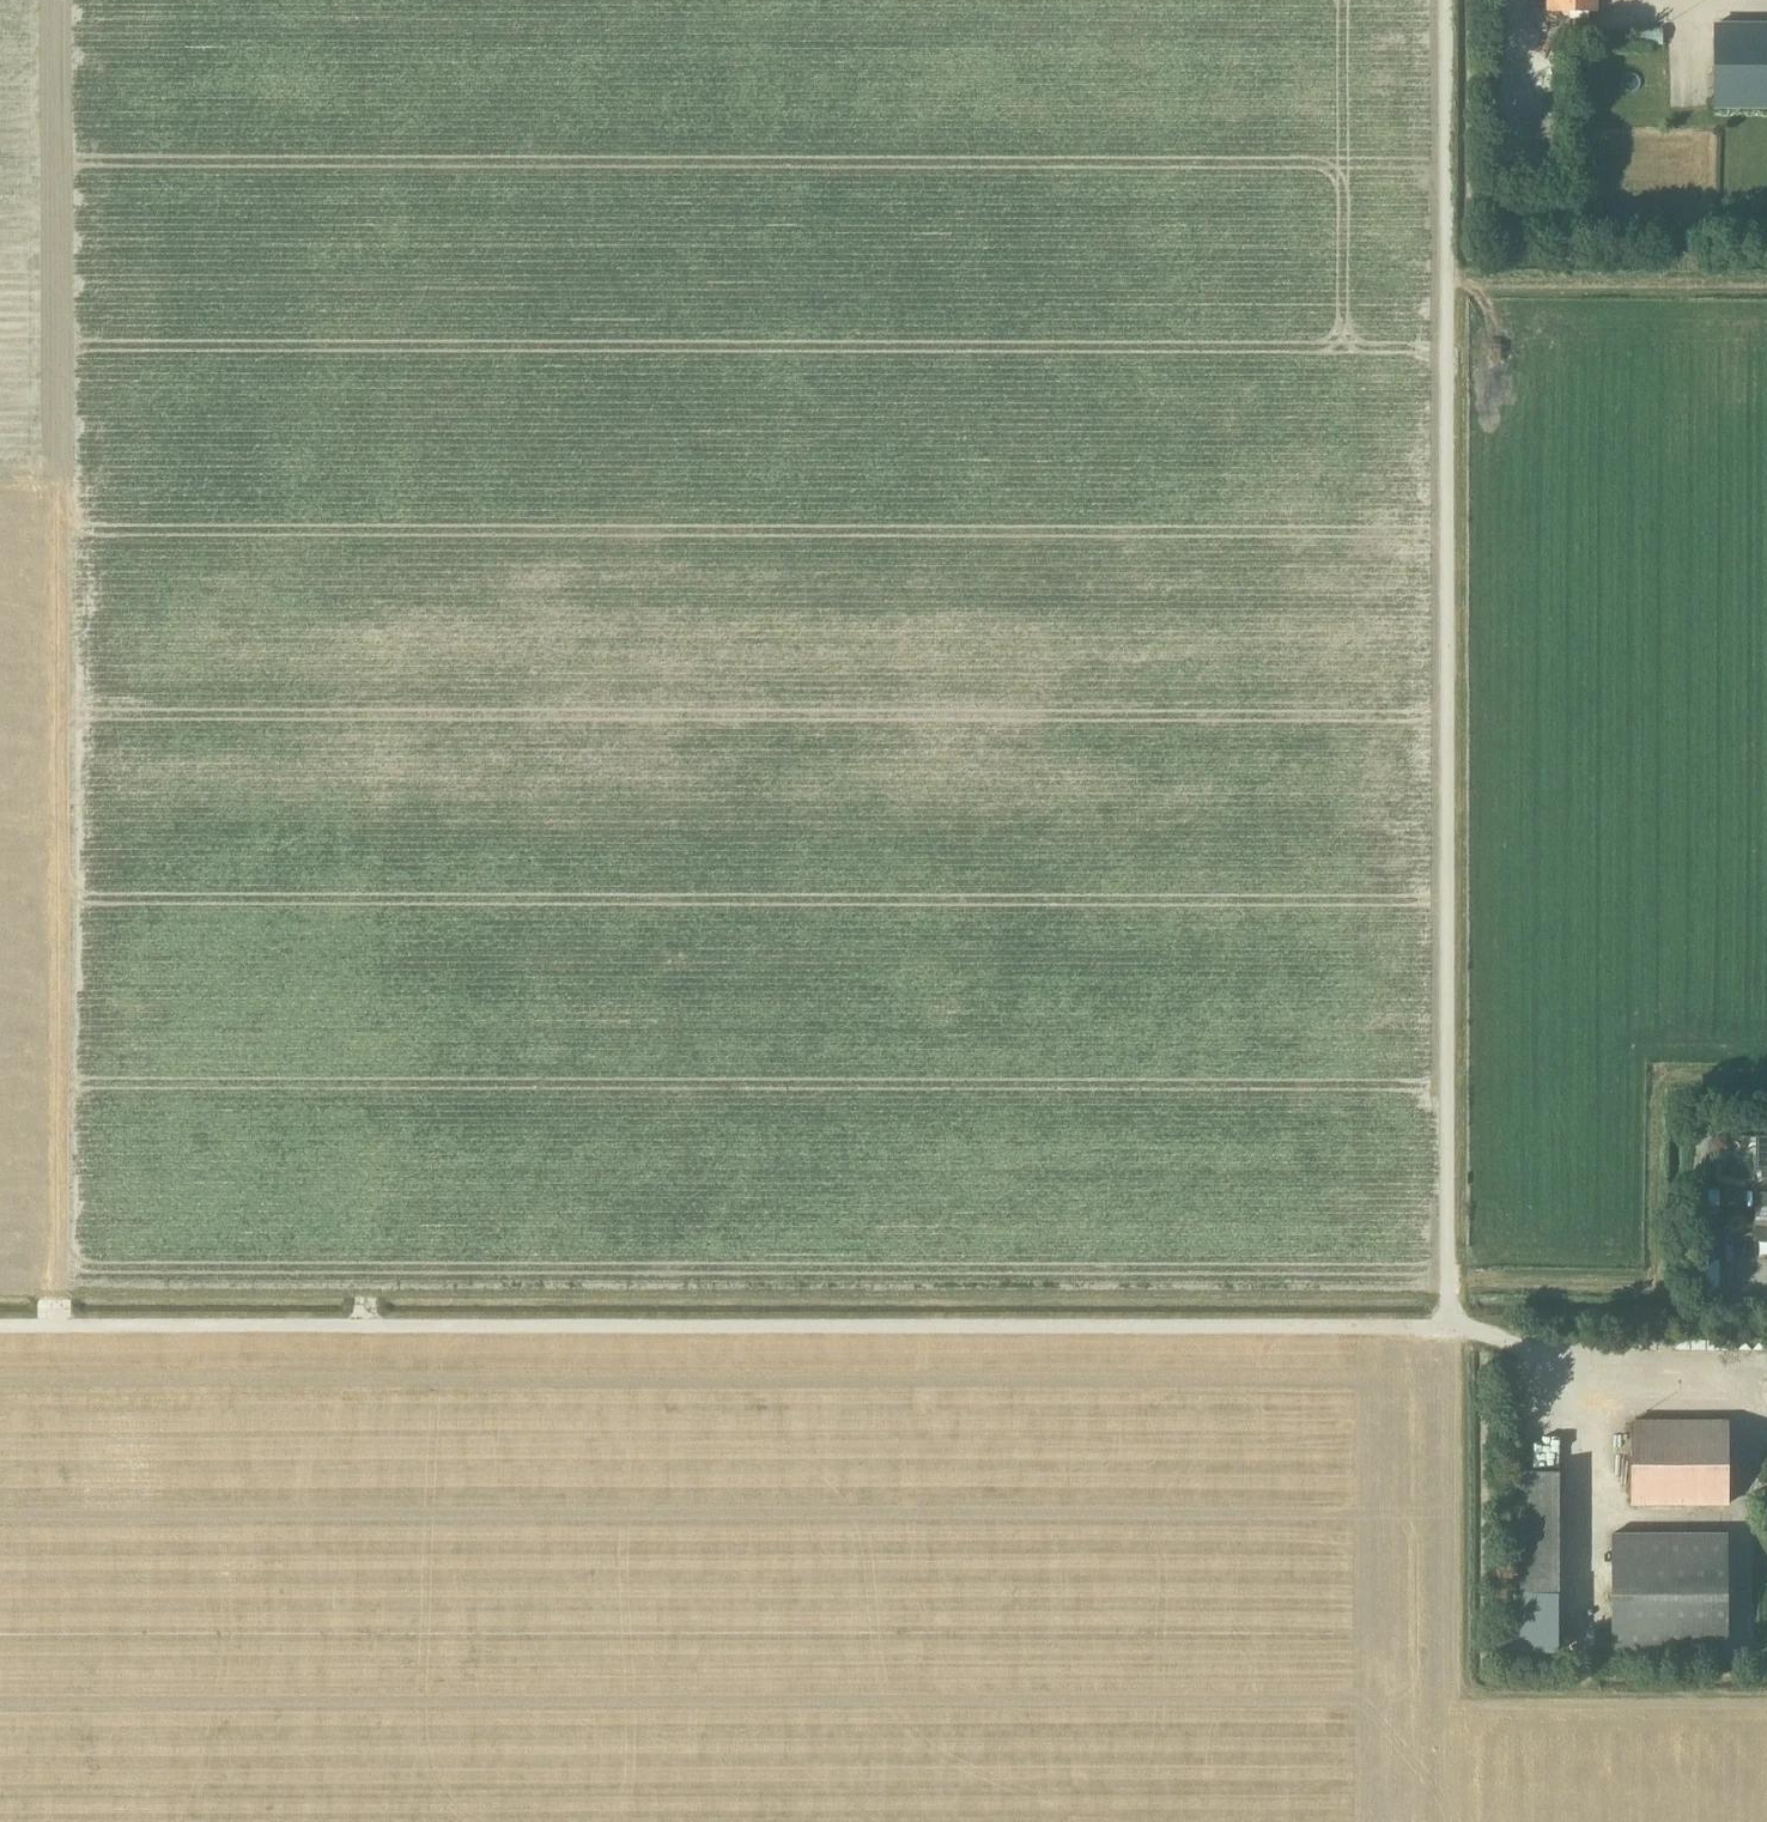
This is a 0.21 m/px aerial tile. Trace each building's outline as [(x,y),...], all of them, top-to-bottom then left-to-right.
[(1597,11),(1597,0),(1546,0),(1546,12),(1597,11)] [(1715,23),(1715,106),(1766,106),(1766,23),(1715,23)] [(1647,33),(1647,47),(1664,46),(1663,32),(1647,33)] [(1755,1136),(1754,1170),(1766,1170),(1766,1136),(1755,1136)] [(1699,1189),(1698,1222),(1718,1223),(1719,1189),(1699,1189)] [(1752,1192),(1752,1205),(1766,1205),(1766,1192),(1752,1192)] [(1753,1227),(1752,1240),(1766,1240),(1766,1227),(1753,1227)] [(1693,1259),(1693,1288),(1717,1289),(1718,1260),(1693,1259)] [(1632,1505),(1727,1504),(1727,1421),(1632,1422),(1632,1505)] [(1558,1472),(1520,1473),(1520,1593),(1559,1593),(1558,1472)] [(1727,1534),(1612,1534),(1613,1654),(1728,1653),(1727,1534)]
